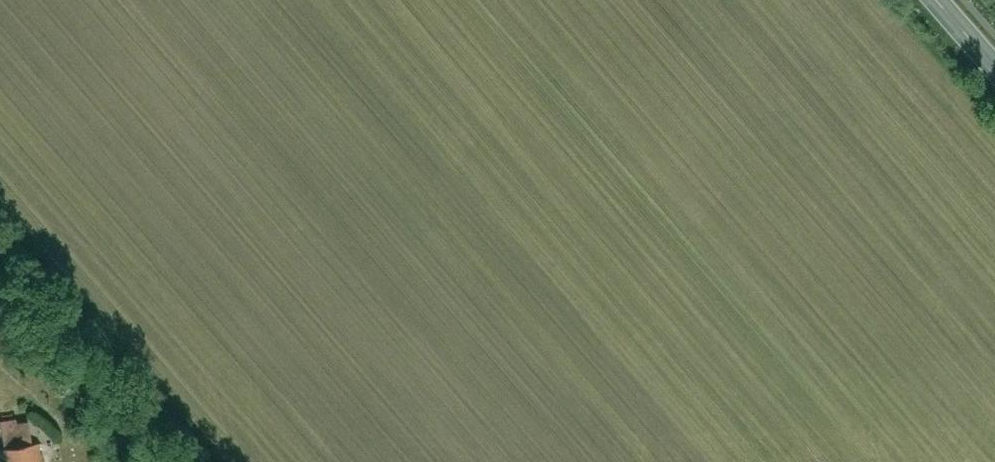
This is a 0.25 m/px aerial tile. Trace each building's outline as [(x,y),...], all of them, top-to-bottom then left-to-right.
[(28,421),(1,423),(3,447),(30,445),(28,421)] [(1,461),(36,461),(35,446),(0,449),(0,451),(1,461)]
